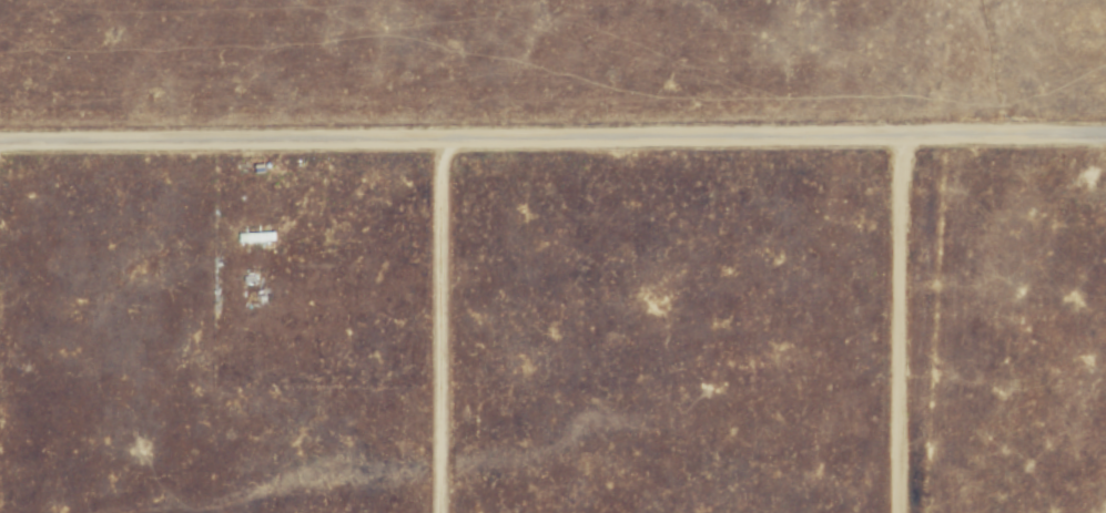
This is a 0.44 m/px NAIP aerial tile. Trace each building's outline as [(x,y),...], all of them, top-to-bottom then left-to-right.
[(237,233),(274,232),(274,239),(237,242),(237,233)]
